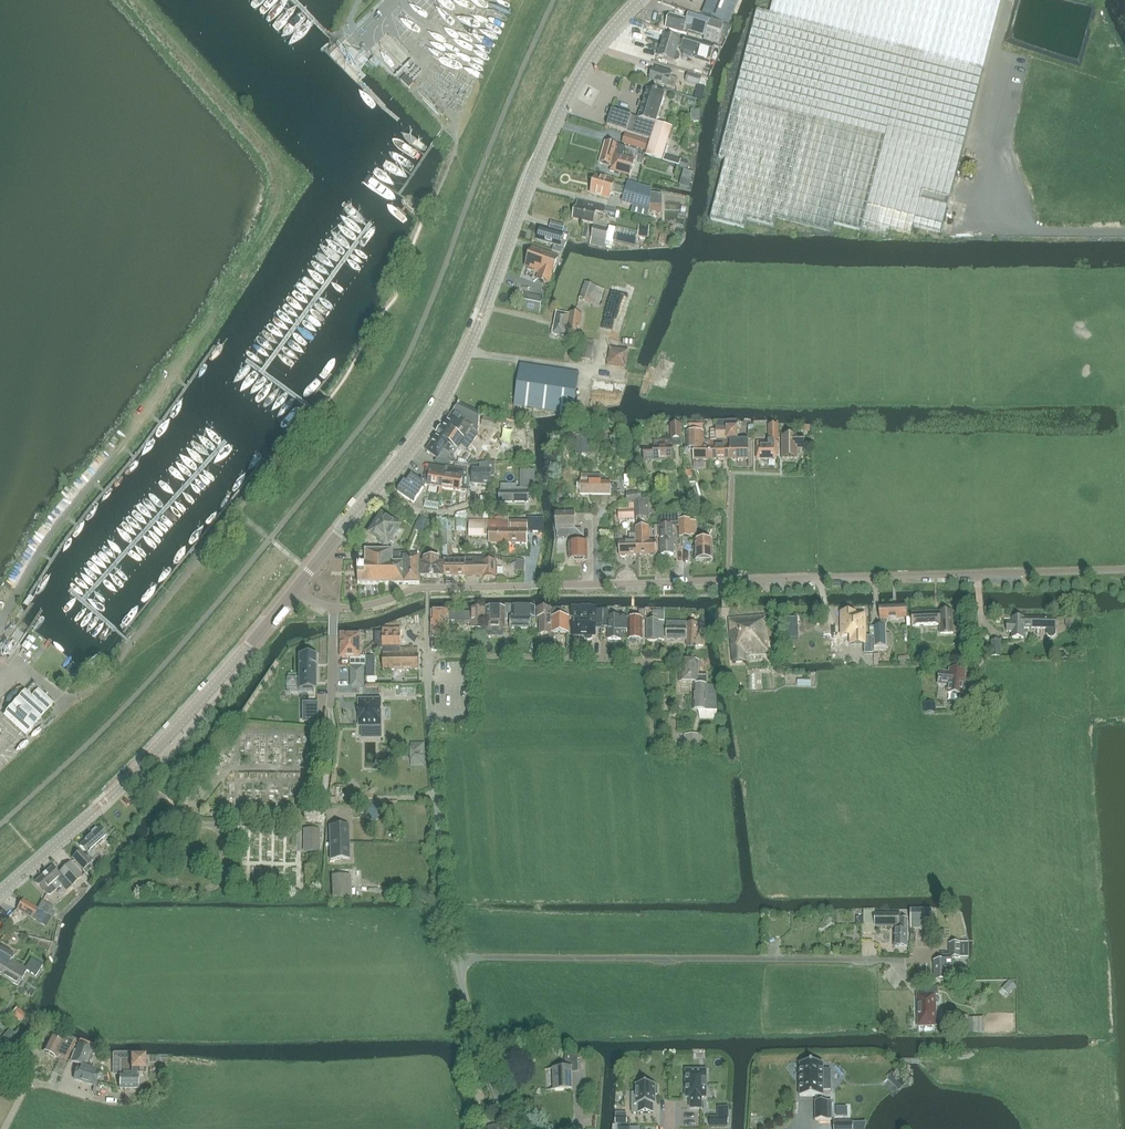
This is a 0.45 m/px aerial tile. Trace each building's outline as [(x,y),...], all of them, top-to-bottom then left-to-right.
[(702,14),(728,25),(738,0),(708,0),(702,14)] [(718,158),(725,160),(709,220),(744,229),(746,221),(774,228),(776,219),(831,233),(833,225),(888,239),(890,230),(911,236),(913,227),(940,234),(982,70),(1000,0),(773,0),(769,14),(756,11),(718,158)] [(670,15),(666,28),(686,34),(687,31),(704,36),(703,41),(717,45),(719,38),(723,25),(688,14),(686,20),(670,15)] [(663,35),(657,56),(673,61),(676,62),(678,61),(679,57),(678,54),(676,54),(677,48),(680,48),(682,42),(679,41),(680,40),(663,35)] [(680,50),(696,55),(695,58),(709,62),(714,46),(684,37),(680,50)] [(674,89),(677,79),(671,77),(672,73),(655,67),(654,70),(653,70),(649,81),(674,89)] [(708,79),(701,77),(687,73),(685,81),(698,85),(705,88),(708,79)] [(413,84),(405,76),(400,80),(409,89),(413,84)] [(647,89),(645,95),(638,119),(611,110),(606,126),(650,140),(645,157),(662,162),(672,129),(656,124),(665,95),(647,89)] [(647,141),(624,134),(621,144),(644,151),(647,141)] [(615,168),(614,173),(629,176),(634,160),(622,156),(624,147),(605,142),(599,163),(615,168)] [(649,211),(650,194),(650,190),(627,183),(625,189),(613,186),(614,183),(595,177),(590,194),(609,200),(611,192),(623,196),(621,203),(649,211)] [(651,196),(651,206),(661,207),(662,196),(651,196)] [(605,207),(597,205),(577,201),(573,219),(592,224),(595,212),(609,215),(609,218),(615,219),(617,210),(604,207),(605,207)] [(608,231),(593,227),(589,244),(604,248),(608,231)] [(538,230),(536,236),(539,237),(537,241),(560,247),(563,235),(541,229),(540,231),(538,230)] [(556,257),(532,248),(525,266),(540,272),(537,279),(547,283),(555,263),(554,263),(556,257)] [(604,290),(595,287),(584,283),(578,300),(598,308),(604,290)] [(602,351),(605,330),(607,330),(609,322),(611,322),(614,301),(604,299),(602,315),(599,314),(594,350),(602,351)] [(530,304),(528,311),(536,313),(537,306),(530,304)] [(577,340),(582,315),(570,313),(569,315),(556,313),(552,336),(577,340)] [(623,356),(605,356),(605,372),(623,373),(623,356)] [(520,364),(513,406),(565,414),(573,415),(573,413),(579,373),(520,364)] [(459,404),(426,451),(437,459),(434,463),(447,465),(473,429),(477,432),(480,414),(459,404)] [(483,417),(482,425),(499,429),(501,421),(483,417)] [(716,441),(710,441),(709,460),(726,460),(726,421),(715,421),(716,441)] [(726,421),(726,460),(748,459),(748,441),(737,441),(737,421),(726,421)] [(500,428),(516,431),(517,425),(501,422),(500,428)] [(681,423),(671,424),(671,439),(681,439),(681,423)] [(778,442),(778,440),(778,425),(769,425),(769,442),(756,442),(756,459),(776,459),(776,442),(778,442)] [(709,460),(710,441),(703,442),(703,432),(686,432),(687,449),(693,449),(693,460),(709,460)] [(804,437),(782,437),(782,459),(797,459),(797,450),(804,450),(804,437)] [(588,451),(589,440),(579,440),(579,450),(588,451)] [(644,461),(672,460),(672,447),(671,440),(653,441),(653,449),(643,450),(644,461)] [(482,470),(481,485),(490,485),(490,477),(494,477),(495,463),(487,463),(486,470),(482,470)] [(442,488),(445,469),(426,465),(424,482),(426,485),(442,488)] [(534,484),(534,471),(533,465),(518,466),(519,485),(534,484)] [(445,469),(442,488),(460,491),(463,469),(445,466),(445,469)] [(413,503),(426,485),(424,482),(411,473),(405,481),(397,492),(413,503)] [(610,495),(610,482),(601,482),(601,475),(580,475),(580,494),(610,495)] [(528,502),(528,489),(515,489),(515,485),(501,485),(501,492),(499,492),(499,502),(528,502)] [(627,503),(641,501),(640,492),(626,494),(627,503)] [(642,502),(635,502),(636,517),(649,517),(649,500),(642,500),(642,502)] [(423,503),(421,509),(435,511),(436,505),(423,503)] [(634,504),(629,504),(629,510),(618,510),(618,519),(629,519),(634,519),(634,510),(634,504)] [(555,528),(574,528),(574,519),(572,519),(572,513),(555,513),(556,518),(555,518),(555,528)] [(678,514),(659,515),(659,527),(660,554),(673,554),(672,527),(678,527),(678,520),(678,514)] [(373,527),(371,531),(372,534),(371,535),(384,543),(383,543),(384,545),(380,551),(392,551),(392,550),(392,549),(386,545),(398,528),(390,523),(389,519),(386,520),(382,518),(377,527),(373,527)] [(439,530),(448,529),(448,518),(439,518),(439,530)] [(508,530),(508,544),(527,544),(527,532),(543,533),(543,519),(527,519),(527,522),(510,522),(510,530),(508,530)] [(681,520),(678,520),(678,527),(679,527),(680,538),(690,537),(690,520),(681,520)] [(489,543),(508,544),(508,530),(509,522),(486,521),(468,521),(468,537),(484,537),(484,532),(489,532),(489,543)] [(629,543),(618,543),(619,556),(620,556),(622,557),(624,557),(626,555),(637,555),(636,534),(635,527),(631,527),(632,535),(629,535),(629,543)] [(636,534),(637,555),(649,555),(651,556),(653,556),(655,555),(656,555),(656,542),(649,542),(649,527),(635,527),(636,534)] [(439,532),(439,544),(449,544),(449,532),(439,532)] [(695,561),(704,561),(706,563),(710,563),(712,561),(713,561),(712,541),(695,542),(695,561)] [(584,560),(584,559),(587,559),(587,543),(568,543),(569,559),(573,559),(573,560),(575,562),(582,562),(584,560)] [(465,576),(465,558),(452,558),(451,546),(442,546),(442,558),(444,558),(444,576),(465,576)] [(357,563),(357,584),(403,584),(402,564),(392,564),(392,558),(392,551),(380,551),(365,551),(365,564),(357,563)] [(443,577),(443,564),(439,564),(439,559),(438,559),(438,554),(432,553),(432,559),(424,559),(424,564),(420,564),(420,577),(443,577)] [(483,578),(495,578),(495,556),(483,556),(483,558),(471,558),(471,564),(465,564),(466,576),(483,576),(483,578)] [(402,558),(402,564),(403,584),(419,584),(419,558),(402,558)] [(906,606),(879,607),(879,619),(907,618),(906,606)] [(511,608),(511,620),(511,629),(530,629),(530,617),(536,617),(536,608),(511,607),(511,608)] [(504,620),(511,620),(511,608),(485,608),(485,628),(504,629),(504,620)] [(448,613),(448,622),(455,622),(455,624),(470,624),(470,628),(481,628),(481,618),(484,618),(484,610),(471,609),(471,613),(448,613)] [(550,634),(551,609),(537,609),(537,617),(539,617),(539,634),(550,634)] [(568,633),(568,617),(561,617),(561,615),(562,615),(562,609),(552,609),(552,633),(568,633)] [(601,628),(602,610),(571,610),(571,617),(573,617),(573,636),(584,636),(584,638),(586,640),(590,640),(592,638),(592,636),(595,636),(595,629),(601,629),(601,628)] [(609,610),(602,610),(601,628),(608,628),(608,640),(627,640),(627,618),(620,618),(620,617),(609,617),(609,610)] [(645,611),(639,610),(638,619),(628,619),(628,640),(629,640),(629,644),(637,644),(637,640),(642,640),(642,620),(644,620),(645,611)] [(647,622),(647,641),(664,641),(664,611),(653,611),(653,622),(647,622)] [(431,612),(431,638),(431,651),(448,651),(448,641),(455,641),(455,630),(448,630),(448,622),(448,613),(431,612)] [(943,612),(943,614),(939,614),(939,612),(912,614),(912,627),(939,625),(940,635),(957,634),(957,628),(953,628),(952,612),(943,612)] [(864,613),(841,613),(842,625),(842,624),(850,624),(851,644),(851,646),(850,646),(851,659),(871,658),(871,646),(858,646),(858,647),(856,647),(856,644),(865,644),(864,636),(864,613)] [(745,655),(769,653),(765,616),(728,619),(732,663),(746,662),(745,655)] [(1023,638),(1024,628),(1046,629),(1046,635),(1047,637),(1049,638),(1052,638),(1054,637),(1055,635),(1055,629),(1056,629),(1056,619),(1012,618),(1012,623),(1007,623),(1007,632),(1012,632),(1012,638),(1023,638)] [(666,622),(666,639),(686,640),(686,646),(703,646),(703,624),(686,624),(686,622),(666,622)] [(885,626),(874,627),(874,636),(874,644),(874,647),(886,646),(885,626)] [(382,639),(374,639),(374,646),(382,645),(382,647),(397,647),(397,632),(382,632),(382,639)] [(359,636),(341,635),(341,657),(350,657),(350,666),(365,666),(365,657),(359,657),(359,636)] [(34,642),(28,637),(22,647),(28,651),(34,642)] [(991,657),(1000,657),(1001,641),(991,641),(991,657)] [(4,658),(14,650),(10,645),(0,653),(0,654),(4,658)] [(383,671),(418,670),(418,649),(382,649),(383,671)] [(317,654),(298,654),(298,690),(314,690),(314,681),(317,681),(317,654)] [(706,676),(698,676),(698,662),(680,661),(679,683),(694,683),(693,710),(717,711),(715,686),(706,686),(706,676)] [(748,676),(768,674),(767,664),(747,666),(748,676)] [(362,667),(351,667),(351,687),(362,687),(362,667)] [(949,673),(940,672),(938,685),(948,686),(947,693),(962,695),(961,701),(970,702),(972,687),(964,686),(965,671),(950,670),(949,673)] [(27,733),(52,706),(38,693),(31,700),(24,694),(6,714),(27,733)] [(380,699),(358,700),(358,726),(381,726),(380,699)] [(317,707),(305,707),(305,721),(317,721),(317,707)] [(685,752),(701,751),(701,735),(684,735),(685,752)] [(329,826),(330,860),(350,859),(348,825),(329,826)] [(99,855),(94,849),(107,837),(99,828),(79,846),(82,849),(72,858),(83,870),(99,855)] [(319,852),(319,829),(306,829),(305,851),(319,852)] [(43,892),(48,897),(56,890),(61,886),(66,892),(82,877),(70,863),(59,872),(61,875),(60,876),(51,867),(34,882),(43,892)] [(332,876),(333,899),(347,898),(346,876),(332,876)] [(32,919),(38,909),(23,900),(17,910),(32,919)] [(931,910),(911,910),(911,923),(931,923),(931,910)] [(872,929),(897,928),(897,915),(875,915),(875,912),(864,912),(864,926),(872,926),(872,929)] [(907,948),(907,919),(901,919),(901,930),(894,930),(894,948),(907,948)] [(968,943),(960,943),(949,943),(949,956),(943,956),(943,961),(934,961),(934,980),(953,980),(952,958),(968,958),(968,943)] [(2,977),(14,956),(0,947),(0,975),(2,977)] [(25,969),(12,961),(2,977),(17,986),(27,971),(36,976),(42,966),(31,959),(25,969)] [(936,1025),(935,994),(934,987),(924,988),(924,995),(917,995),(918,1026),(936,1025)] [(16,1009),(12,1015),(20,1022),(25,1016),(16,1009)] [(968,1017),(959,1018),(959,1031),(968,1030),(968,1017)] [(984,1020),(973,1019),(972,1031),(983,1031),(984,1020)] [(65,1063),(76,1042),(66,1037),(63,1043),(51,1036),(43,1052),(65,1063)] [(83,1068),(78,1066),(74,1080),(95,1086),(98,1072),(89,1069),(91,1065),(86,1064),(91,1050),(78,1044),(72,1062),(83,1067),(83,1068)] [(571,1071),(578,1071),(577,1056),(565,1057),(565,1069),(553,1069),(554,1090),(571,1089),(571,1071)] [(121,1075),(120,1075),(120,1088),(137,1088),(138,1075),(137,1075),(137,1072),(145,1072),(145,1058),(131,1057),(131,1061),(121,1061),(121,1075)] [(823,1063),(801,1063),(800,1096),(817,1096),(817,1101),(816,1101),(816,1120),(832,1120),(832,1101),(823,1101),(823,1090),(830,1090),(830,1080),(823,1080),(823,1063)] [(686,1081),(685,1087),(686,1087),(686,1097),(690,1097),(690,1108),(701,1108),(701,1097),(706,1097),(706,1071),(686,1071),(686,1081)] [(655,1085),(636,1085),(636,1104),(638,1104),(638,1113),(653,1113),(653,1104),(655,1104),(655,1095),(657,1095),(657,1086),(655,1086),(655,1085)]
